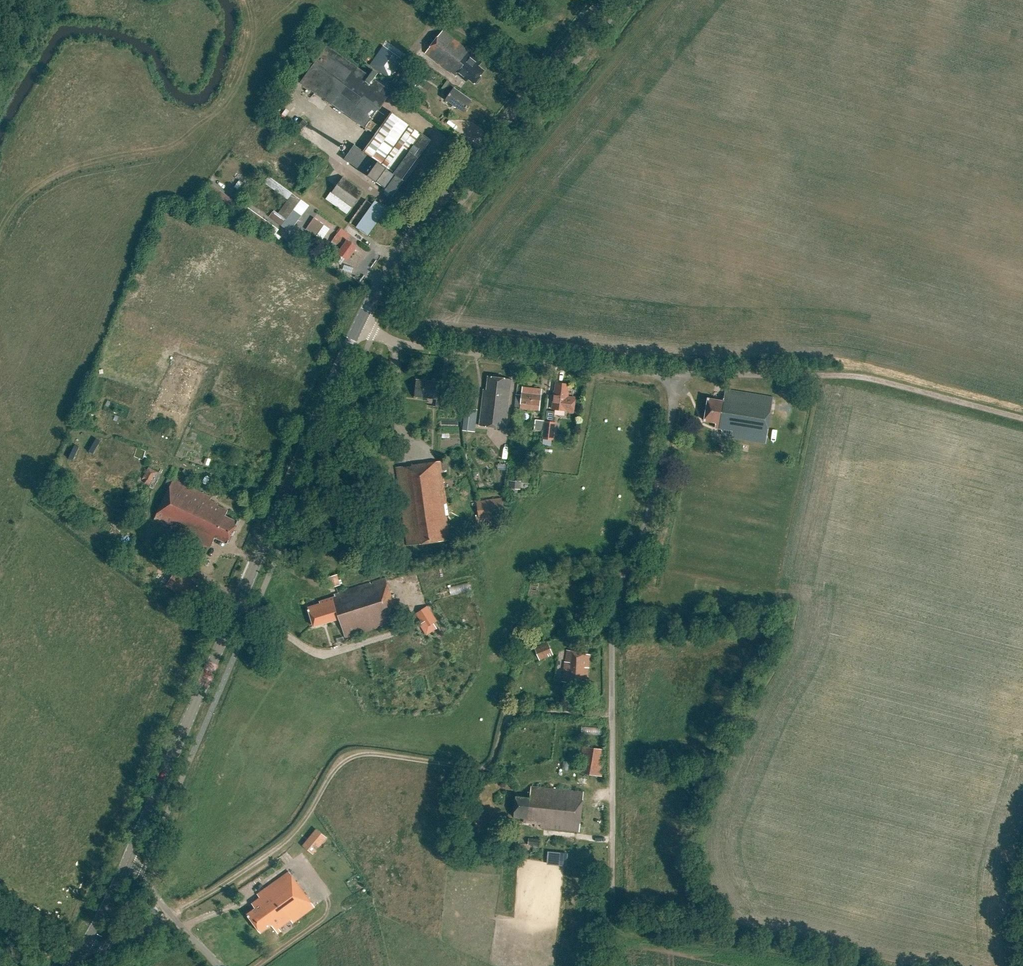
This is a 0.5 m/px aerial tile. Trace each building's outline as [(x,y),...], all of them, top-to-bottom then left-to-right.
[(475,59),(477,57),(443,30),(425,53),(451,73),(451,72),(457,76),(458,75),(464,80),(466,78),(475,84),(479,84),(482,80),(481,76),(485,71),(479,67),(481,64),(475,59)] [(374,71),(370,76),(329,46),(302,83),(349,117),(359,125),(365,128),(379,109),(380,109),(392,92),(374,79),(378,74),(374,71)] [(368,66),(391,79),(401,60),(378,47),(368,66)] [(403,88),(414,96),(424,81),(413,73),(403,88)] [(448,95),(445,99),(463,112),(471,101),(455,89),(456,87),(451,83),(444,92),(448,95)] [(381,127),(375,135),(364,151),(356,145),(345,159),(358,168),(362,172),(375,182),(376,181),(385,187),(383,190),(392,196),(404,180),(403,180),(432,140),(423,134),(422,135),(392,113),(381,128),(381,127)] [(302,123),(298,127),(302,130),(305,127),(306,128),(310,124),(305,119),(301,123),(302,123)] [(352,208),(363,193),(343,178),(332,194),(352,208)] [(209,184),(203,193),(222,206),(228,198),(209,184)] [(300,199),(292,194),(273,219),(289,231),(298,220),(289,214),(300,199)] [(373,205),(356,228),(368,237),(387,210),(377,203),(374,206),(373,205)] [(316,236),(324,224),(314,218),(306,229),(316,236)] [(333,241),(342,249),(339,253),(348,260),(357,247),(348,240),(347,242),(338,234),(333,241)] [(484,389),(480,425),(506,428),(511,380),(488,378),(487,390),(484,389)] [(437,398),(436,408),(444,409),(445,397),(438,396),(439,384),(417,381),(416,396),(437,398)] [(569,385),(556,384),(552,411),(573,413),(575,399),(567,398),(569,385)] [(520,410),(520,409),(538,412),(541,390),(523,387),(522,395),(516,395),(514,410),(520,410)] [(722,430),(721,434),(732,436),(731,438),(766,444),(773,399),(726,391),(724,403),(708,400),(705,422),(716,424),(715,428),(722,430)] [(554,423),(544,422),(542,440),(552,441),(554,423)] [(92,438),(86,450),(93,454),(100,441),(92,438)] [(74,461),(80,447),(72,443),(65,457),(74,461)] [(442,461),(397,468),(407,547),(450,541),(447,517),(449,516),(444,483),(445,483),(442,461)] [(145,464),(137,479),(153,487),(161,472),(145,464)] [(210,498),(211,496),(174,478),(154,519),(211,547),(215,538),(228,544),(239,522),(226,515),(229,510),(218,505),(219,503),(210,498)] [(507,480),(507,488),(519,489),(519,480),(507,480)] [(502,499),(477,502),(480,520),(505,517),(502,499)] [(184,551),(184,552),(180,558),(187,562),(191,557),(190,556),(193,550),(188,546),(184,551)] [(338,575),(327,578),(329,588),(341,585),(338,575)] [(394,608),(395,608),(386,578),(339,593),(339,594),(335,595),(335,597),(320,601),(320,603),(308,607),(314,626),(340,618),(346,638),(398,622),(394,608)] [(469,581),(446,587),(448,594),(470,589),(469,581)] [(435,621),(426,607),(417,612),(429,631),(440,624),(437,620),(435,621)] [(553,655),(547,642),(534,647),(539,660),(553,655)] [(566,652),(562,682),(580,685),(581,681),(587,682),(591,656),(566,652)] [(579,726),(579,735),(601,734),(600,725),(579,726)] [(582,748),(578,775),(601,778),(605,751),(582,748)] [(514,818),(525,819),(524,822),(535,823),(535,828),(580,833),(584,795),(532,788),(530,799),(516,798),(514,818)] [(312,833),(302,845),(313,854),(323,842),(312,833)] [(540,839),(528,838),(528,845),(540,847),(540,839)] [(565,864),(565,849),(546,849),(546,864),(565,864)] [(258,896),(260,899),(252,904),(256,909),(248,914),(262,933),(272,925),(278,934),(315,908),(289,873),(258,896)]
